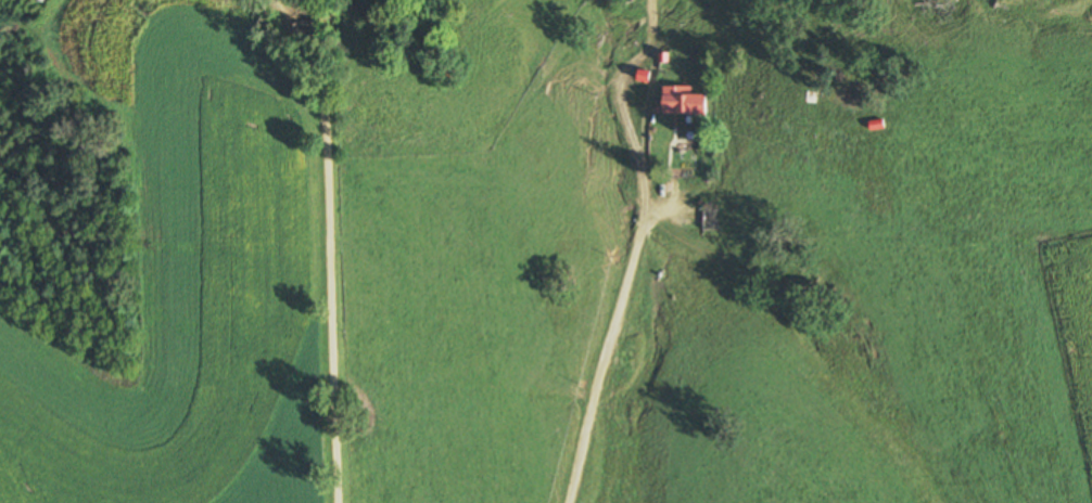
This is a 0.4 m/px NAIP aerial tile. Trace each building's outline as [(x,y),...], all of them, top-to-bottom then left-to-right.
[(665,87),(665,116),(708,116),(708,94),(691,94),(691,87),(665,87)]
